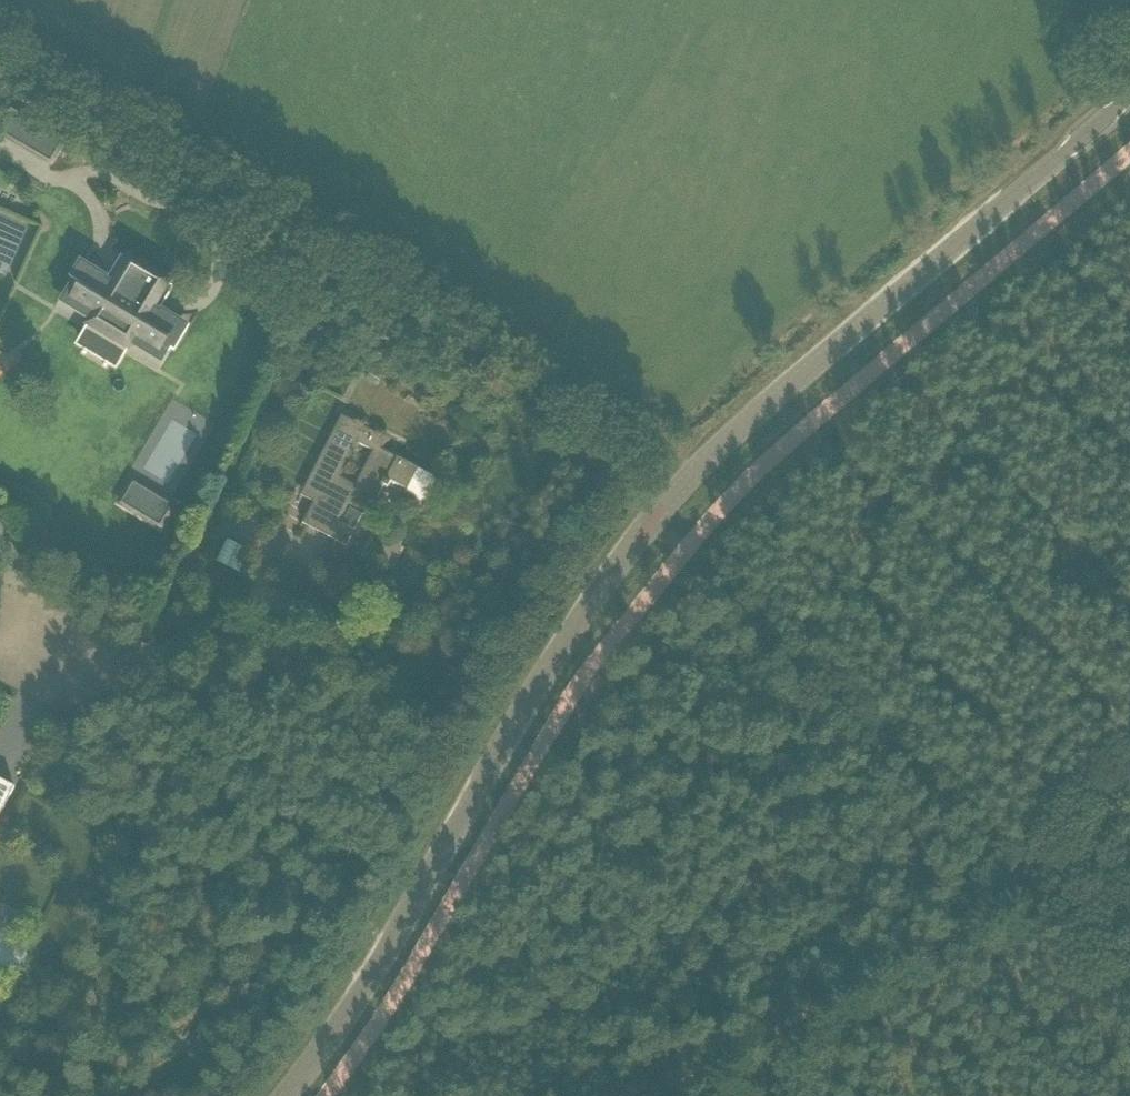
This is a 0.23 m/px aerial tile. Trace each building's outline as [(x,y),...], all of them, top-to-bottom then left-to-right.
[(38,126),(26,147),(50,161),(62,140),(38,126)] [(158,311),(153,308),(169,282),(127,257),(111,284),(106,281),(108,278),(79,260),(69,278),(79,284),(75,290),(68,286),(58,303),(75,314),(80,306),(89,311),(88,312),(94,316),(90,322),(129,346),(133,339),(139,342),(139,341),(148,347),(148,348),(149,349),(150,348),(156,352),(156,353),(158,354),(159,352),(158,352),(161,346),(162,347),(163,345),(174,352),(189,326),(160,308),(158,311)] [(131,344),(126,352),(158,371),(163,362),(131,344)] [(348,345),(340,362),(352,368),(361,351),(348,345)] [(302,523),(346,546),(363,514),(367,516),(383,485),(387,487),(390,482),(407,490),(406,492),(420,499),(424,499),(428,497),(435,483),(435,479),(433,476),(381,449),(387,439),(341,415),(303,489),(316,496),(302,523)] [(162,521),(171,506),(133,484),(121,503),(152,521),(155,516),(162,521)] [(217,560),(240,570),(250,548),(226,538),(217,560)] [(14,787),(0,780),(0,810),(3,811),(14,787)]
